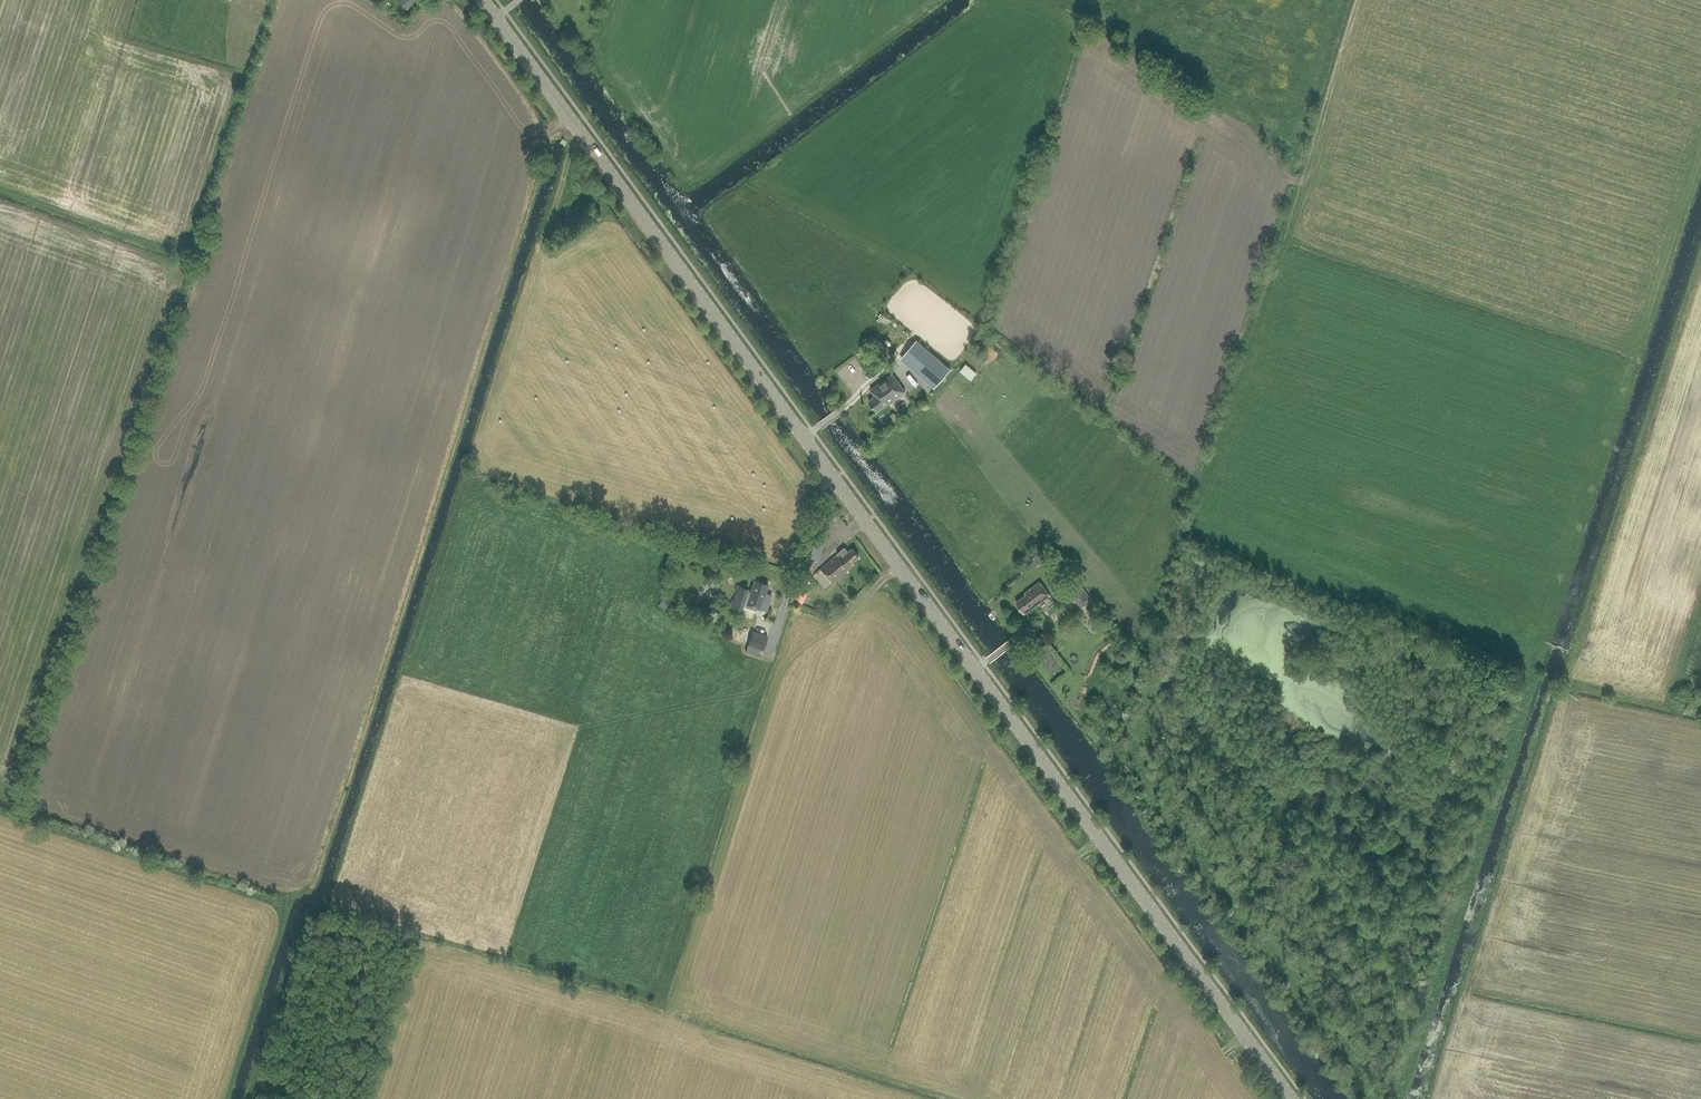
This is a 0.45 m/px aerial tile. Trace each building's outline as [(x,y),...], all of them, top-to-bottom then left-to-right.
[(416,0),(398,0),(406,9),(416,0)] [(917,340),(902,357),(936,386),(951,369),(917,340)] [(874,374),(883,368),(879,362),(870,368),(874,374)] [(969,363),(963,370),(975,379),(980,372),(969,363)] [(892,373),(870,390),(875,396),(868,401),(877,412),(886,405),(886,406),(906,391),(892,373)] [(849,551),(846,547),(822,568),(835,582),(852,567),(850,565),(860,556),(853,548),(849,551)] [(1051,568),(1056,563),(1050,557),(1045,561),(1051,568)] [(807,594),(813,580),(805,577),(802,585),(800,584),(797,590),(807,594)] [(765,593),(768,584),(756,580),(752,592),(749,591),(745,604),(747,604),(746,607),(747,610),(755,612),(756,611),(758,607),(768,611),(773,595),(765,593)] [(1026,613),(1050,594),(1041,581),(1026,592),(1027,594),(1017,601),(1026,613)] [(1081,608),(1092,599),(1078,581),(1067,590),(1081,608)] [(676,613),(679,607),(662,600),(659,606),(676,613)] [(763,651),(768,636),(754,631),(752,631),(747,645),(763,651)]
